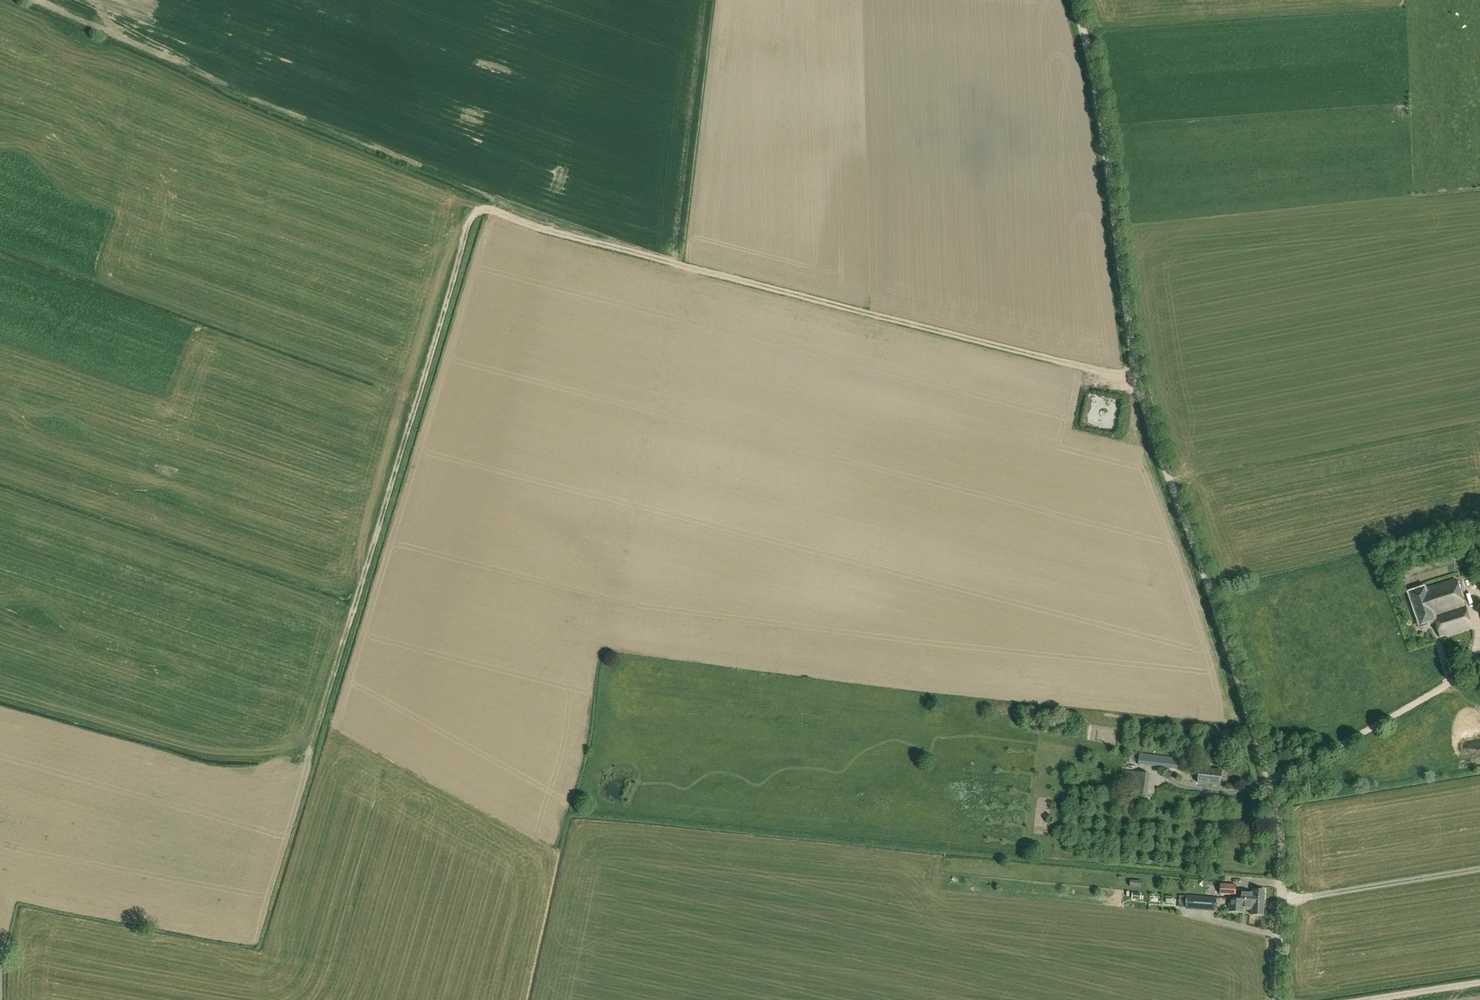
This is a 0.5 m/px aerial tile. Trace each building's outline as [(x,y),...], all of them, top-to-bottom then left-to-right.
[(1472,628),(1456,580),(1425,590),(1425,589),(1410,594),(1421,627),(1435,622),(1441,638),(1472,628)] [(1137,749),(1136,741),(1128,741),(1129,749),(1137,749)] [(1184,759),(1140,753),(1139,764),(1183,770),(1184,759)] [(1193,778),(1194,768),(1184,768),(1184,778),(1193,778)] [(1220,785),(1222,770),(1199,768),(1198,783),(1220,785)] [(1146,790),(1146,770),(1125,770),(1125,784),(1133,784),(1133,790),(1146,790)] [(1187,877),(1188,889),(1204,889),(1204,877),(1187,877)] [(1236,884),(1220,883),(1220,894),(1236,896),(1236,884)] [(1241,900),(1264,901),(1265,890),(1253,889),(1253,892),(1241,891),(1241,899),(1241,900)] [(1196,896),(1186,896),(1185,909),(1195,910),(1196,896)] [(1263,916),(1264,901),(1241,900),(1241,899),(1229,899),(1229,912),(1242,912),(1243,909),(1252,910),(1252,915),(1263,916)]
